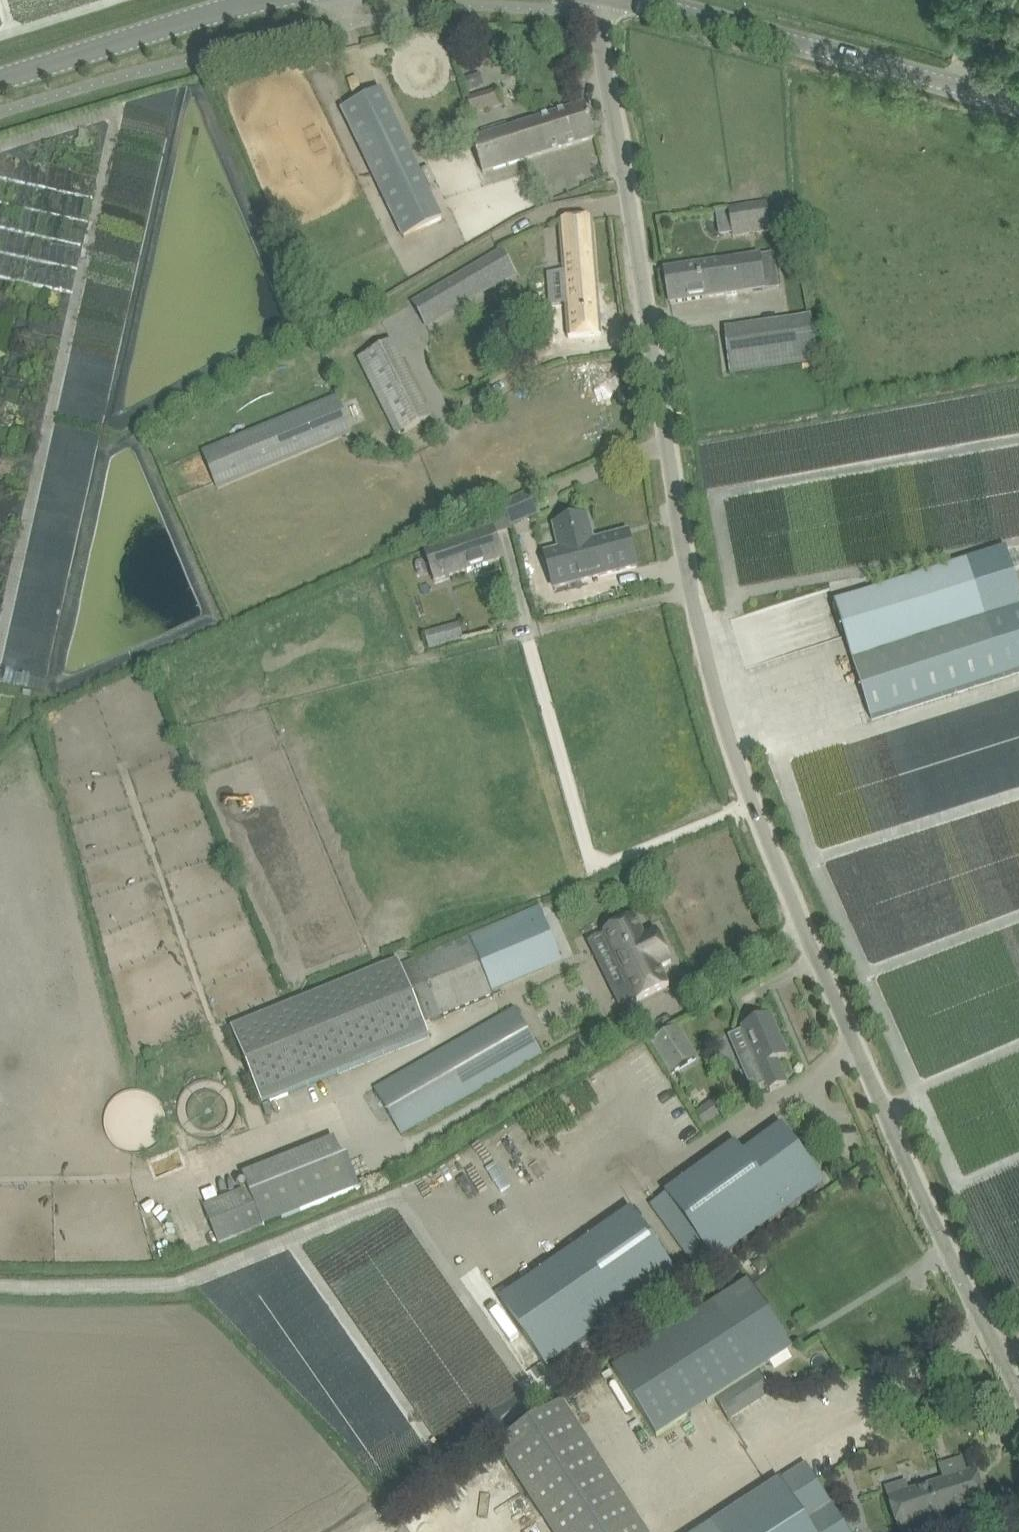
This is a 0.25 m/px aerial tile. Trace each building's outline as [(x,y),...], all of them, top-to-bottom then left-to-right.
[(473,115),(503,105),(498,89),(468,98),(473,115)] [(381,92),(343,110),(351,128),(402,235),(404,238),(442,220),(440,217),(390,110),(381,92)] [(474,141),(484,173),(596,138),(586,105),(474,141)] [(731,209),(735,236),(771,230),(767,203),(731,209)] [(593,219),(560,221),(564,273),(567,305),(569,338),(602,335),(593,219)] [(671,304),(779,287),(774,253),(666,270),(671,304)] [(475,267),(414,303),(426,324),(454,308),(452,306),(465,298),(466,300),(487,288),(475,267)] [(731,375),(822,365),(813,315),(726,325),(731,375)] [(397,437),(432,419),(394,342),(358,360),(397,437)] [(217,490),(354,433),(338,395),(201,451),(217,490)] [(513,498),(502,503),(504,509),(512,527),(524,522),(513,498)] [(562,551),(546,555),(554,588),(578,582),(618,571),(638,566),(629,533),(595,542),(588,516),(555,525),(562,551)] [(435,584),(505,560),(494,527),(424,550),(435,584)] [(835,603),(872,719),(1006,677),(1018,673),(1018,585),(1007,548),(969,560),(835,603)] [(428,646),(463,641),(461,625),(426,631),(428,646)] [(646,869),(645,885),(657,886),(658,876),(658,870),(646,869)] [(234,1028),(232,1028),(262,1104),(430,1036),(424,1023),(494,994),(492,989),(561,960),(559,955),(539,909),(471,937),(414,959),(402,965),(400,961),(234,1028)] [(606,936),(590,944),(620,1005),(636,997),(638,1002),(670,986),(664,973),(661,968),(664,967),(672,963),(657,930),(649,934),(646,936),(642,929),(637,918),(605,933),(606,936)] [(404,1136),(542,1056),(514,1007),(376,1087),(404,1136)] [(743,1056),(738,1058),(749,1084),(754,1082),(757,1089),(768,1084),(771,1090),(788,1083),(778,1060),(788,1056),(771,1017),(752,1025),(744,1028),(754,1051),(743,1056)] [(679,1026),(651,1044),(671,1075),(699,1058),(679,1026)] [(705,1129),(727,1115),(716,1099),(695,1113),(705,1129)] [(736,1144),(667,1194),(716,1262),(824,1184),(783,1127),(744,1155),(736,1144)] [(355,1191),(335,1139),(243,1175),(247,1187),(203,1205),(219,1244),(264,1226),(355,1191)] [(633,1212),(502,1303),(547,1368),(678,1276),(643,1225),(633,1212)] [(764,1257),(754,1264),(760,1274),(767,1270),(768,1263),(764,1257)] [(730,1420),(773,1393),(759,1371),(793,1348),(750,1281),(614,1369),(658,1436),(716,1399),(730,1420)] [(565,1402),(497,1447),(552,1531),(649,1531),(565,1402)] [(963,1459),(939,1467),(944,1481),(909,1493),(906,1483),(887,1490),(890,1499),(889,1499),(900,1531),(905,1531),(988,1505),(977,1470),(967,1474),(963,1459)] [(699,1531),(850,1531),(807,1466),(782,1483),(780,1480),(713,1523),(699,1531)]
